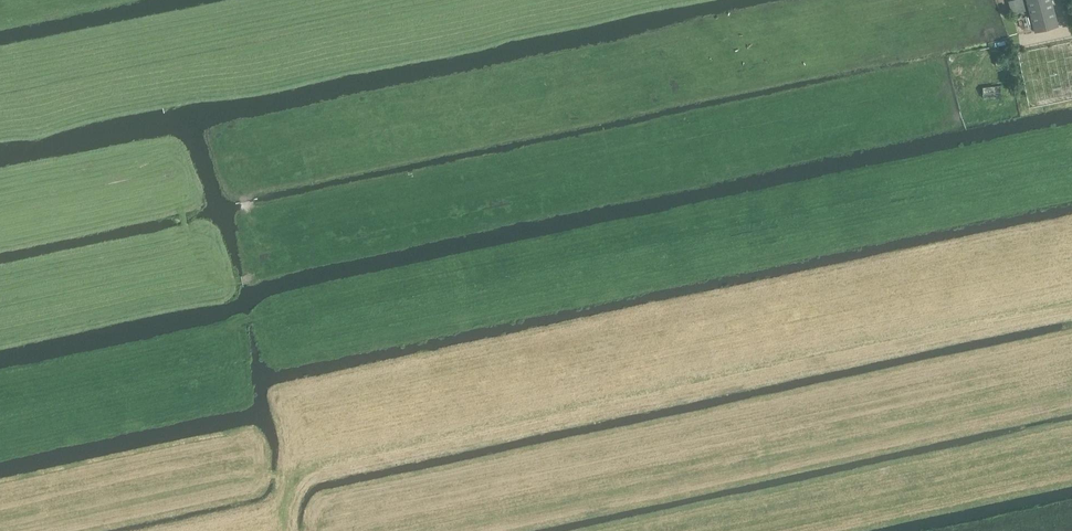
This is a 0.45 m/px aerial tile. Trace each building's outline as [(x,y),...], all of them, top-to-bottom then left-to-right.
[(1025,10),(1023,0),(1008,0),(1011,13),(1025,10)] [(1058,25),(1052,0),(1027,0),(1035,31),(1058,25)] [(1029,107),(1071,98),(1071,41),(1017,52),(1029,107)] [(1001,85),(982,87),(984,99),(1002,97),(1001,85)]
